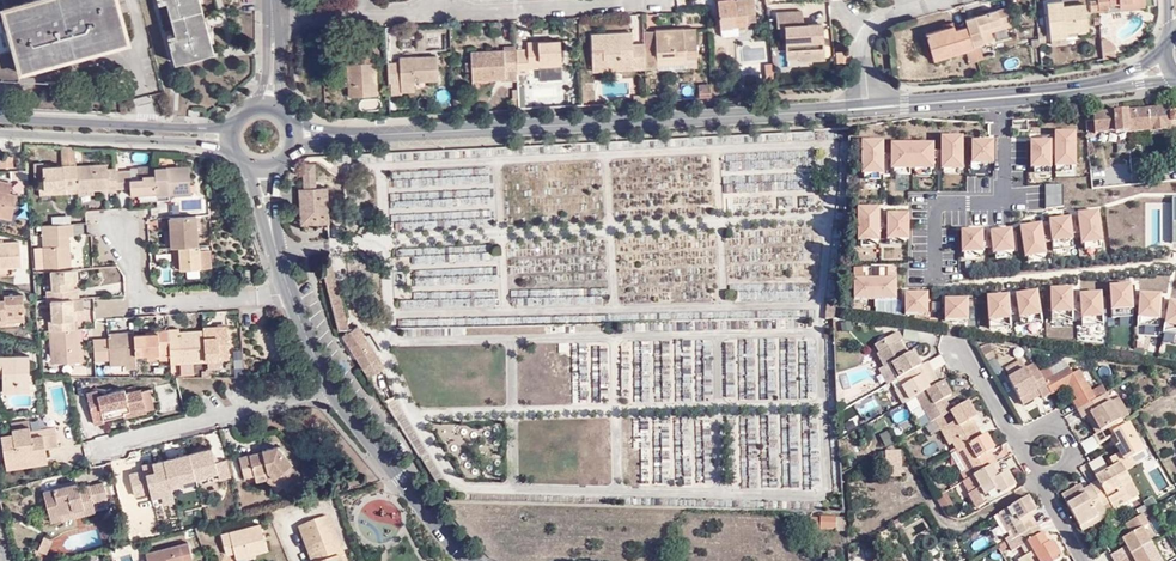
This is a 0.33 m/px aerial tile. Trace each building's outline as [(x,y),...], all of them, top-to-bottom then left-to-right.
[(9,28),(14,45),(19,65),(20,68),(127,39),(118,8),(127,6),(126,0),(2,0),(9,28)] [(210,50),(204,26),(200,8),(198,0),(160,0),(163,12),(171,10),(178,40),(169,42),(177,72),(213,63),(210,50)] [(738,0),(717,0),(719,33),(720,36),(737,34),(747,33),(747,22),(756,21),(754,2),(738,3),(738,0)] [(1041,1),(1044,37),(1062,36),(1062,33),(1086,30),(1083,6),(1068,7),(1060,8),(1059,0),(1041,1)] [(1060,8),(1068,7),(1067,0),(1060,0),(1059,0),(1060,8)] [(1096,11),(1107,10),(1108,6),(1118,5),(1119,9),(1130,9),(1130,0),(1095,0),(1096,11)] [(1142,0),(1130,0),(1130,9),(1143,8),(1142,0)] [(961,18),(964,28),(969,48),(976,46),(990,42),(988,33),(986,26),(1007,21),(1003,6),(961,18)] [(14,45),(9,28),(5,28),(1,15),(0,15),(0,49),(14,45)] [(783,33),(786,60),(822,58),(820,30),(802,31),(800,15),(772,17),(773,33),(783,33)] [(757,32),(756,21),(747,22),(747,33),(757,32)] [(1007,21),(986,26),(988,33),(1008,28),(1007,21)] [(215,49),(210,25),(204,26),(210,50),(215,49)] [(970,49),(969,48),(964,28),(952,32),(950,25),(919,33),(925,55),(936,52),(938,58),(962,51),(970,49)] [(642,54),(643,71),(643,73),(654,72),(654,65),(692,62),(691,38),(680,39),(680,33),(652,34),(652,46),(653,54),(642,54)] [(738,43),(737,34),(720,36),(721,45),(738,43)] [(627,72),(643,71),(642,54),(642,47),(628,47),(627,35),(588,38),(590,68),(627,67),(627,72)] [(14,45),(0,49),(0,77),(17,78),(14,66),(19,65),(14,45)] [(652,46),(642,47),(642,54),(653,54),(652,46)] [(976,46),(969,48),(970,49),(973,62),(980,59),(976,46)] [(515,58),(516,77),(517,85),(529,84),(529,76),(542,75),(563,73),(561,52),(559,47),(527,49),(527,56),(515,58)] [(846,48),(832,48),(833,61),(846,61),(846,48)] [(973,62),(970,49),(962,51),(966,64),(973,62)] [(938,58),(936,52),(925,55),(927,61),(938,58)] [(503,78),(516,77),(515,58),(515,53),(503,53),(503,59),(470,61),(471,87),(475,88),(503,87),(503,78)] [(350,88),(350,98),(376,97),(375,59),(374,56),(358,57),(358,64),(350,65),(350,88)] [(786,60),(786,64),(799,64),(800,68),(822,66),(822,58),(786,60)] [(397,72),(387,72),(387,90),(406,89),(439,88),(438,63),(397,65),(397,72)] [(563,83),(563,73),(542,75),(543,85),(563,83)] [(503,89),(517,88),(517,85),(516,77),(503,78),(503,87),(503,89)] [(696,97),(710,96),(709,82),(696,82),(696,97)] [(643,93),(644,101),(658,100),(658,93),(643,93)] [(1175,121),(1175,105),(1085,113),(1086,120),(1093,120),(1094,135),(1116,133),(1117,136),(1170,132),(1170,129),(1175,128),(1175,121)] [(79,165),(77,145),(64,145),(65,165),(79,165)] [(3,152),(4,165),(18,165),(18,152),(3,152)] [(36,177),(47,177),(46,166),(46,163),(36,163),(36,177)] [(109,163),(79,165),(80,187),(80,190),(96,189),(119,188),(118,170),(118,167),(109,167),(109,163)] [(157,166),(158,174),(159,191),(159,193),(171,192),(192,190),(191,164),(157,166)] [(47,177),(47,189),(70,188),(80,187),(79,165),(65,165),(46,166),(47,177)] [(299,189),(299,227),(328,228),(329,189),(314,189),(315,166),(303,166),(302,189),(299,189)] [(10,169),(10,179),(26,178),(26,168),(10,169)] [(132,193),(159,191),(158,174),(143,175),(143,178),(135,179),(135,169),(118,170),(119,188),(132,187),(132,193)] [(440,226),(492,222),(489,172),(463,174),(464,176),(439,177),(438,169),(388,172),(389,192),(396,191),(398,228),(440,225),(440,226)] [(4,211),(3,216),(17,218),(21,192),(15,191),(16,180),(0,177),(0,210),(4,211)] [(70,188),(47,189),(47,177),(42,178),(43,194),(71,193),(70,188)] [(1153,183),(1154,192),(1175,190),(1175,182),(1153,183)] [(1151,193),(1151,185),(1112,188),(1113,195),(1151,193)] [(96,189),(80,190),(81,197),(96,197),(96,189)] [(171,192),(159,193),(159,200),(171,199),(171,192)] [(1082,248),(1102,246),(1100,210),(1080,211),(1082,248)] [(1073,246),(1073,217),(1051,218),(1052,247),(1073,246)] [(172,244),(173,247),(200,245),(196,218),(171,219),(172,244)] [(1159,249),(1157,225),(1130,228),(1132,252),(1159,249)] [(48,238),(50,272),(52,272),(71,271),(71,238),(74,238),(74,226),(48,227),(48,238)] [(1044,255),(1042,226),(1022,227),(1023,256),(1044,255)] [(961,228),(962,257),(982,256),(982,227),(961,228)] [(1012,227),(990,228),(991,258),(1014,256),(1012,227)] [(24,242),(0,243),(0,267),(16,266),(25,266),(24,242)] [(497,258),(496,242),(447,246),(449,262),(497,258)] [(201,255),(200,245),(173,247),(174,258),(182,258),(183,266),(184,272),(202,271),(201,255)] [(443,247),(413,249),(414,263),(444,261),(443,247)] [(209,255),(201,255),(202,271),(211,270),(209,255)] [(183,266),(182,258),(174,258),(175,267),(183,266)] [(329,277),(340,274),(337,261),(326,264),(329,277)] [(495,264),(412,268),(412,272),(403,272),(402,270),(391,271),(392,289),(457,286),(456,274),(467,273),(468,282),(495,281),(495,264)] [(52,292),(53,300),(76,298),(82,298),(82,288),(71,288),(70,280),(78,280),(77,270),(71,271),(52,272),(54,292),(52,292)] [(342,330),(354,330),(340,274),(329,277),(342,330)] [(1111,324),(1134,323),(1131,279),(1108,281),(1111,324)] [(1051,321),(1072,321),(1071,288),(1050,288),(1051,321)] [(1138,324),(1160,324),(1159,289),(1138,289),(1138,324)] [(399,293),(400,324),(540,322),(539,291),(502,292),(399,293)] [(30,317),(29,293),(0,294),(0,318),(12,318),(30,317)] [(1101,294),(1081,294),(1081,326),(1101,326),(1101,294)] [(1167,296),(1164,332),(1175,334),(1175,297),(1167,296)] [(52,319),(53,330),(57,330),(77,328),(76,298),(53,300),(55,319),(52,319)] [(1127,334),(1130,327),(1114,322),(1111,329),(1127,334)] [(230,326),(206,327),(207,330),(208,359),(211,359),(223,358),(224,353),(232,352),(230,326)] [(364,326),(346,336),(367,368),(373,378),(391,366),(385,356),(364,326)] [(886,361),(895,377),(899,374),(924,361),(916,347),(910,350),(903,336),(906,335),(900,327),(885,335),(890,342),(881,347),(879,348),(886,361)] [(81,328),(77,328),(57,330),(59,363),(84,360),(81,328)] [(181,328),(173,329),(174,350),(174,358),(175,361),(182,361),(196,359),(208,359),(207,330),(181,331),(181,328)] [(151,333),(137,333),(138,354),(148,354),(148,356),(163,356),(162,350),(174,350),(173,329),(161,329),(161,332),(161,338),(151,339),(151,333)] [(138,354),(137,333),(137,332),(111,332),(111,338),(112,359),(113,365),(127,364),(127,358),(138,358),(138,354)] [(881,347),(890,342),(885,335),(877,340),(881,347)] [(97,360),(112,359),(111,338),(96,339),(97,360)] [(999,353),(992,340),(990,340),(983,344),(991,357),(999,353)] [(174,358),(174,350),(162,350),(163,356),(163,358),(174,358)] [(5,385),(33,384),(32,355),(0,356),(0,371),(5,371),(5,385)] [(223,365),(223,358),(211,359),(211,366),(223,365)] [(911,397),(919,393),(942,379),(930,358),(924,361),(899,374),(903,382),(911,397)] [(196,369),(196,359),(182,361),(183,370),(196,369)] [(890,379),(895,377),(886,361),(881,364),(890,379)] [(1007,370),(1011,377),(1027,369),(1023,361),(1007,370)] [(1053,393),(1047,383),(1037,364),(1027,369),(1009,378),(1021,398),(1033,392),(1031,387),(1035,385),(1041,396),(1043,398),(1053,393)] [(1075,402),(1079,409),(1107,393),(1109,392),(1105,385),(1096,390),(1085,370),(1076,375),(1073,370),(1047,383),(1053,393),(1056,398),(1071,390),(1076,400),(1075,402)] [(919,393),(933,419),(952,408),(954,407),(947,395),(954,391),(946,377),(942,379),(919,393)] [(905,400),(911,397),(903,382),(896,386),(905,400)] [(1031,387),(1033,392),(1021,398),(1024,405),(1041,396),(1035,385),(1031,387)] [(142,391),(128,394),(127,390),(103,396),(102,392),(91,395),(98,427),(109,425),(108,421),(127,417),(126,413),(146,409),(143,394),(142,391)] [(154,391),(143,394),(146,409),(147,410),(157,408),(154,391)] [(1102,429),(1121,419),(1122,419),(1112,402),(1107,393),(1079,409),(1084,417),(1087,416),(1093,413),(1102,429)] [(855,404),(864,423),(883,414),(874,396),(855,404)] [(982,418),(971,397),(954,407),(952,408),(958,421),(947,427),(953,439),(958,448),(984,435),(977,421),(982,418)] [(1121,397),(1112,402),(1122,419),(1130,414),(1121,397)] [(958,421),(952,408),(933,419),(929,421),(934,430),(942,426),(950,440),(953,439),(947,427),(958,421)] [(148,418),(147,410),(146,409),(126,413),(127,417),(128,422),(148,418)] [(1096,432),(1102,429),(1093,413),(1087,416),(1096,432)] [(1102,429),(1096,432),(1093,434),(1098,442),(1110,435),(1115,433),(1121,442),(1116,444),(1119,452),(1109,457),(1114,465),(1121,461),(1144,449),(1129,421),(1124,424),(1121,419),(1102,429)] [(48,460),(45,448),(61,445),(56,423),(32,428),(31,422),(14,426),(15,431),(0,435),(0,439),(5,458),(19,455),(22,466),(48,460)] [(965,479),(973,475),(993,464),(986,450),(990,447),(994,446),(987,433),(984,435),(958,448),(964,459),(968,466),(960,470),(965,479)] [(1121,442),(1115,433),(1110,435),(1116,444),(1121,442)] [(290,485),(296,492),(309,480),(279,446),(266,450),(267,452),(243,457),(248,477),(259,475),(272,472),(287,487),(290,485)] [(986,450),(993,464),(997,461),(990,447),(986,450)] [(166,499),(183,494),(181,486),(202,481),(201,479),(223,473),(216,448),(148,467),(149,472),(132,476),(140,509),(159,505),(156,493),(164,491),(166,499)] [(964,459),(958,448),(955,451),(960,461),(964,459)] [(883,452),(884,469),(899,468),(898,451),(883,452)] [(22,466),(19,455),(5,458),(7,470),(22,466)] [(997,461),(993,464),(1000,476),(1004,474),(997,461)] [(1131,479),(1121,461),(1114,465),(1103,471),(1105,475),(1098,479),(1090,483),(1102,505),(1112,501),(1125,493),(1120,485),(1131,479)] [(1000,476),(993,464),(973,475),(978,484),(986,498),(1015,483),(1008,472),(1004,474),(1000,476)] [(1096,474),(1098,479),(1105,475),(1103,471),(1096,474)] [(281,493),(287,487),(272,472),(259,475),(261,481),(269,479),(281,493)] [(1115,507),(1139,493),(1131,479),(1120,485),(1125,493),(1112,501),(1115,507)] [(203,489),(202,481),(181,486),(183,494),(203,489)] [(1108,516),(1102,505),(1090,483),(1080,487),(1077,482),(1059,491),(1077,524),(1093,516),(1097,522),(1108,516)] [(981,501),(986,498),(978,484),(974,487),(981,501)] [(91,492),(82,494),(81,487),(80,485),(47,493),(55,524),(66,521),(65,516),(79,513),(77,509),(98,504),(111,501),(107,485),(90,489),(91,492)] [(91,492),(90,489),(90,485),(81,487),(82,494),(91,492)] [(954,503),(947,489),(937,494),(944,508),(954,503)] [(1036,507),(1030,494),(1026,495),(1002,508),(1011,524),(1018,536),(1036,526),(1029,512),(1036,507)] [(100,517),(98,504),(77,509),(79,513),(65,516),(66,521),(67,526),(100,517)] [(1011,524),(1002,508),(997,511),(1006,526),(1011,524)] [(1117,560),(1121,560),(1152,543),(1143,527),(1149,524),(1143,513),(1125,523),(1131,534),(1123,538),(1127,546),(1113,554),(1117,560)] [(1097,522),(1093,516),(1077,524),(1081,532),(1097,522)] [(334,517),(303,526),(315,560),(349,560),(334,517)] [(820,527),(833,526),(833,519),(832,517),(810,517),(810,523),(820,523),(820,527)] [(833,534),(843,534),(841,520),(833,519),(833,526),(833,534)] [(246,556),(262,552),(274,548),(268,523),(228,532),(233,551),(244,549),(246,556)] [(1036,526),(1018,536),(1022,544),(1026,542),(1031,552),(1024,555),(1027,560),(1055,560),(1063,557),(1053,538),(1048,541),(1043,531),(1039,524),(1036,526)] [(1043,531),(1048,541),(1053,538),(1048,529),(1043,531)] [(1022,544),(1018,536),(1009,541),(1013,548),(1022,544)] [(40,551),(48,554),(54,540),(45,537),(40,551)] [(152,555),(153,560),(193,560),(197,560),(192,543),(152,555)] [(1152,543),(1121,560),(1161,560),(1152,543)] [(826,560),(836,560),(835,549),(825,549),(826,560)]
